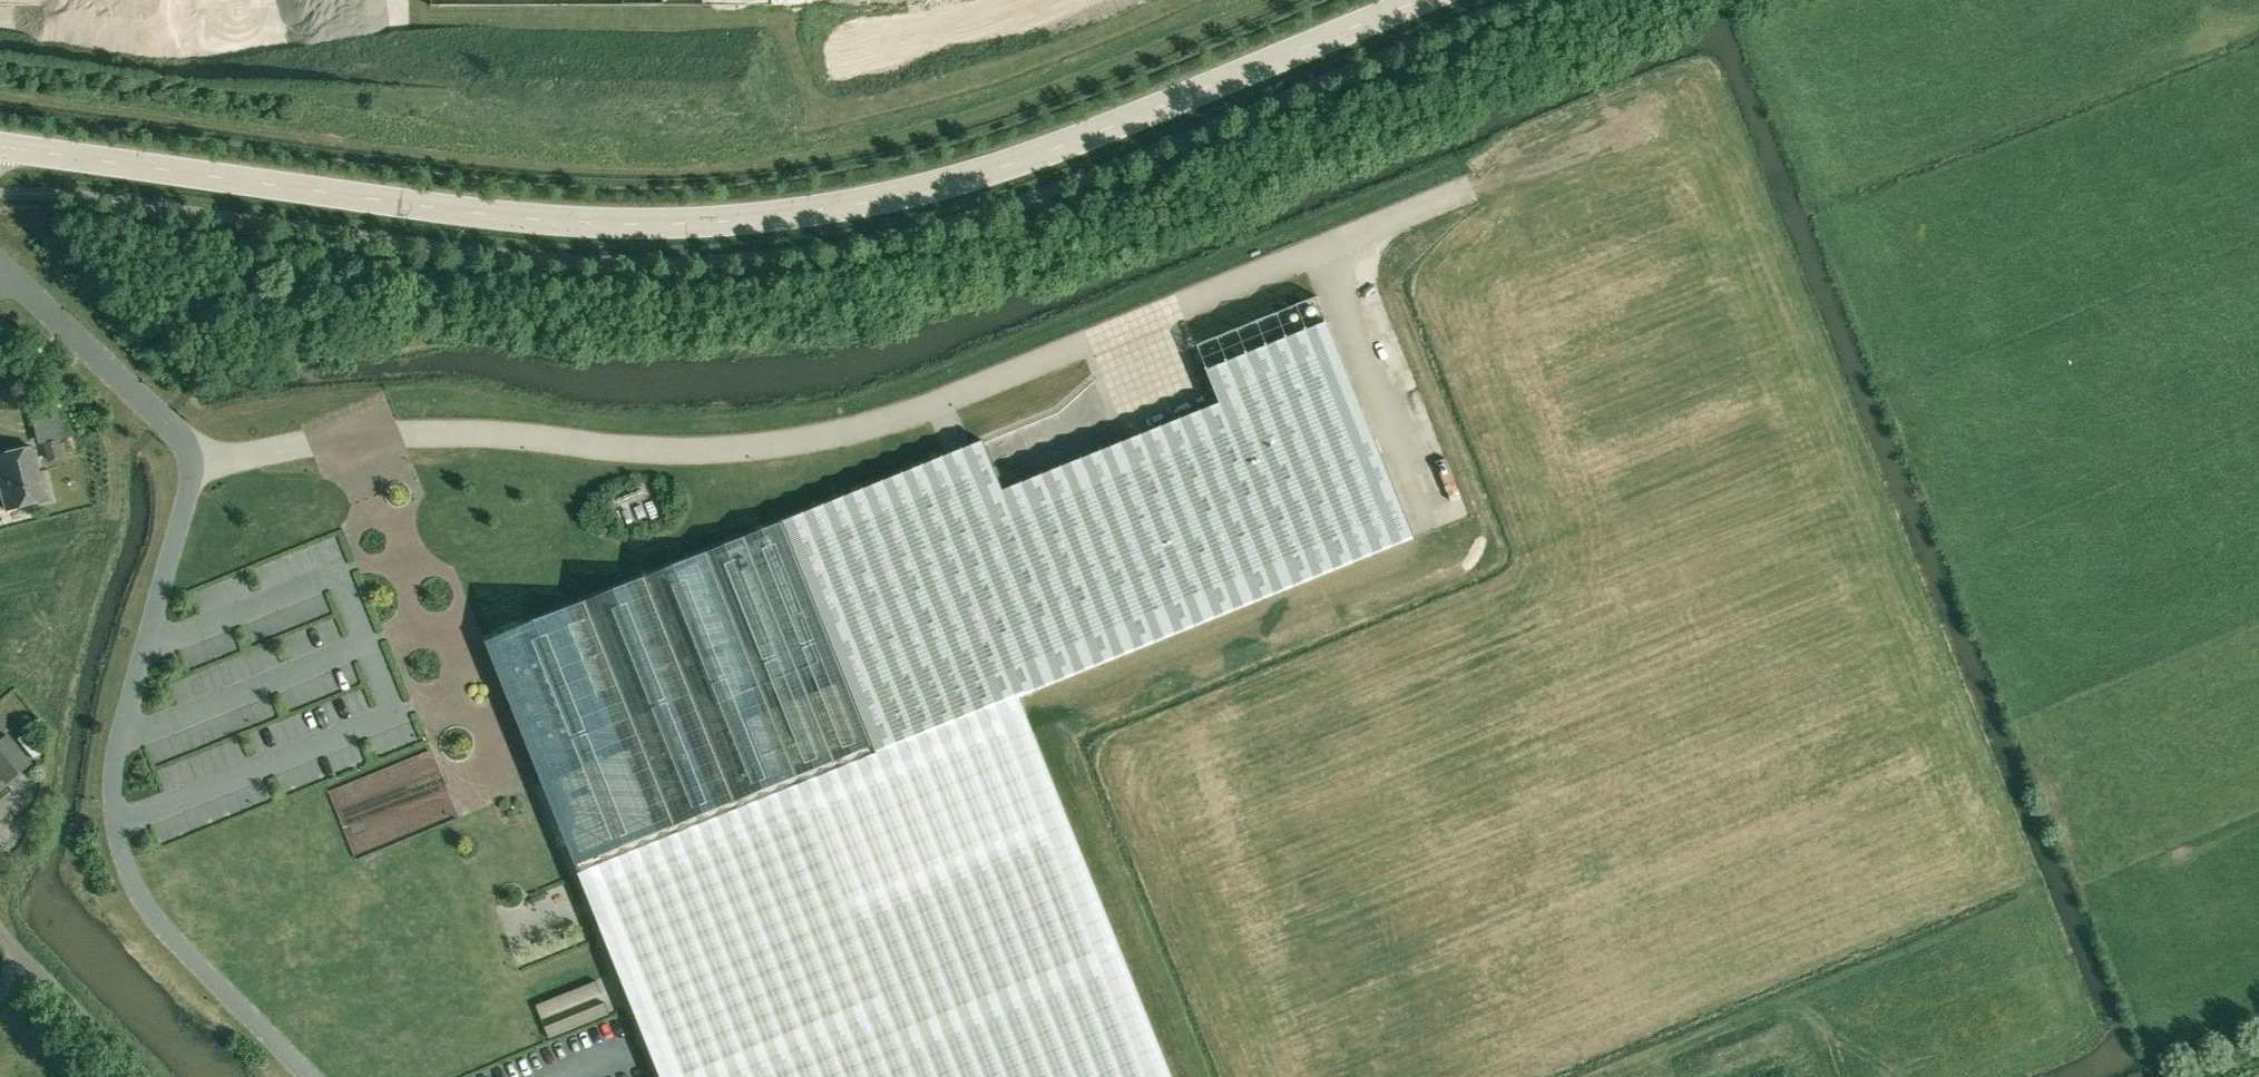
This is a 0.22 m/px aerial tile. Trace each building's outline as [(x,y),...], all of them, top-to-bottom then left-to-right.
[(487,641),(580,873),(662,1076),(1171,1076),(1018,697),(1416,538),(1375,437),(1356,445),(1342,411),(1303,427),(1270,345),(1207,370),(1220,403),(1002,491),(993,465),(983,441),(487,641)] [(57,440),(62,439),(56,414),(30,419),(36,445),(43,443),(57,440)] [(61,457),(59,450),(57,440),(43,443),(46,460),(61,457)] [(2,483),(0,483),(0,491),(4,509),(49,497),(43,472),(39,473),(32,446),(0,454),(0,474),(2,483)] [(5,784),(31,763),(7,733),(0,738),(0,777),(5,784)] [(0,798),(0,819),(14,804),(3,794),(0,798)]
